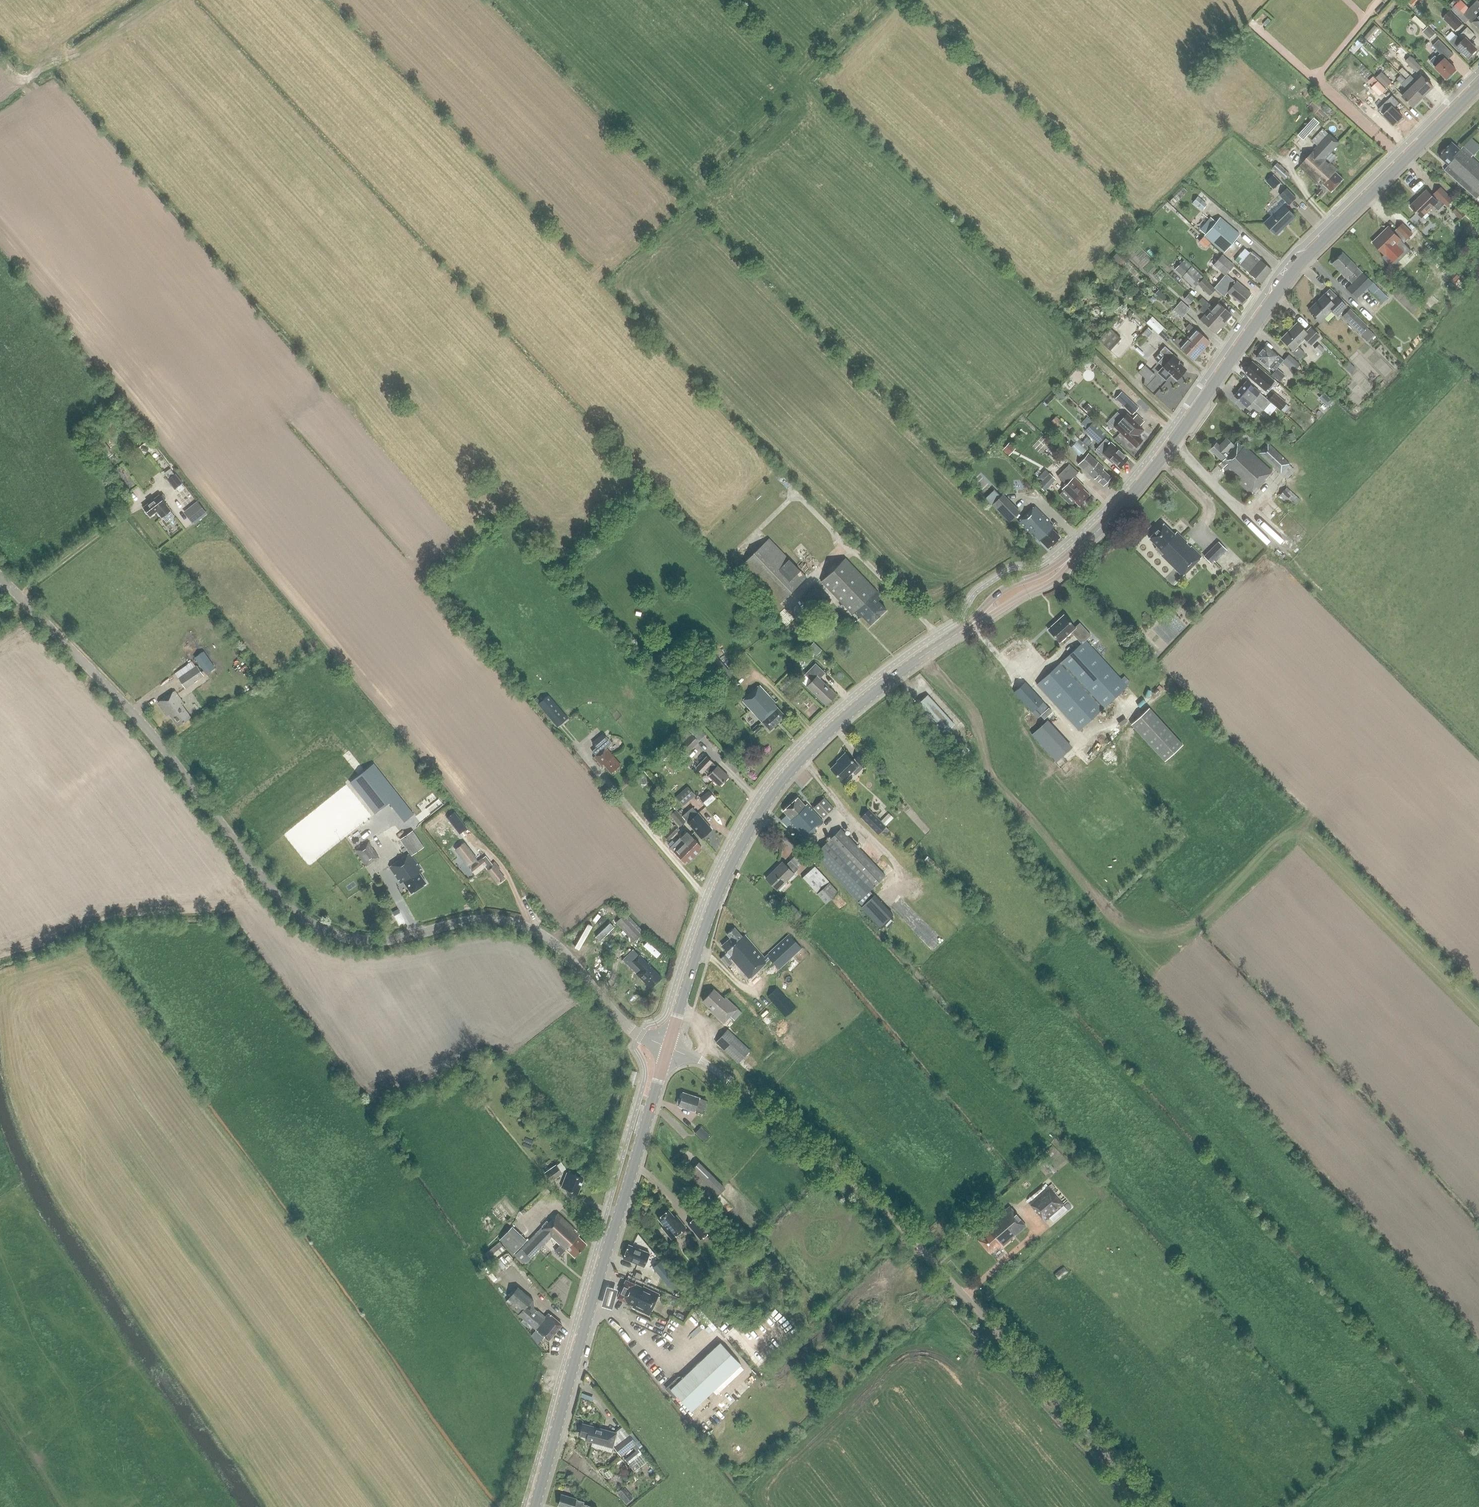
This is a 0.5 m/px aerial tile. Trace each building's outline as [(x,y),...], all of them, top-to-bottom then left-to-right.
[(1477,0),(1468,9),(1459,0),(1458,0),(1456,1),(1455,0),(1451,4),(1453,7),(1451,8),(1465,23),(1469,19),(1473,22),(1476,26),(1478,29),(1478,2),(1477,0)] [(1442,18),(1455,31),(1463,24),(1450,10),(1442,18)] [(1368,41),(1378,28),(1375,25),(1364,38),(1368,41)] [(1436,34),(1428,26),(1422,32),(1430,40),(1436,34)] [(1469,58),(1477,50),(1468,41),(1475,35),(1467,27),(1458,37),(1456,35),(1450,42),(1461,54),(1463,52),(1469,58)] [(1435,67),(1447,79),(1456,70),(1447,61),(1454,55),(1439,40),(1433,46),(1440,53),(1436,57),(1435,56),(1430,61),(1436,67),(1435,67)] [(1410,56),(1405,61),(1417,73),(1422,67),(1410,56)] [(1376,78),(1386,87),(1392,81),(1382,72),(1376,78)] [(1413,107),(1423,97),(1406,79),(1401,74),(1397,79),(1408,91),(1403,96),(1413,107)] [(1423,76),(1417,82),(1411,75),(1406,79),(1423,97),(1433,87),(1423,76)] [(1374,85),(1382,94),(1386,90),(1378,81),(1374,85)] [(1373,100),(1369,97),(1372,94),(1367,90),(1355,102),(1359,106),(1365,101),(1369,104),(1373,100)] [(1392,96),(1378,109),(1394,125),(1402,117),(1394,108),(1398,103),(1392,96)] [(1311,132),(1305,127),(1298,134),(1304,139),(1311,132)] [(1338,169),(1330,161),(1329,163),(1326,161),(1328,159),(1326,157),(1339,143),(1323,129),(1312,141),(1318,146),(1300,166),(1319,183),(1318,183),(1322,187),(1315,194),(1319,197),(1328,187),(1333,191),(1344,179),(1335,172),(1338,169)] [(1461,148),(1459,150),(1458,149),(1451,143),(1439,155),(1446,161),(1445,162),(1448,165),(1444,170),(1476,198),(1478,195),(1478,164),(1471,157),(1473,155),(1463,146),(1461,148)] [(1272,168),(1284,179),(1289,174),(1277,163),(1272,168)] [(1268,181),(1274,188),(1279,183),(1272,176),(1268,181)] [(1447,206),(1453,200),(1440,187),(1431,195),(1426,190),(1409,206),(1421,217),(1433,206),(1438,211),(1445,204),(1447,206)] [(1280,195),(1289,205),(1297,198),(1287,188),(1280,195)] [(1193,202),(1201,210),(1206,204),(1198,196),(1193,202)] [(1276,235),(1296,216),(1284,204),(1265,223),(1276,235)] [(1458,206),(1452,211),(1460,220),(1470,211),(1462,204),(1459,207),(1458,206)] [(1205,234),(1216,221),(1211,217),(1201,230),(1205,234)] [(1204,236),(1223,253),(1240,234),(1220,217),(1204,236)] [(1402,242),(1411,234),(1401,224),(1393,232),(1388,227),(1372,243),(1384,255),(1399,240),(1402,242)] [(1249,251),(1249,252),(1245,248),(1234,260),(1239,264),(1238,264),(1260,283),(1271,270),(1260,260),(1259,260),(1249,251)] [(1119,265),(1126,258),(1119,252),(1113,259),(1119,265)] [(1355,298),(1365,287),(1381,303),(1387,298),(1371,282),(1341,253),(1331,263),(1351,283),(1345,288),(1355,298)] [(1213,265),(1225,275),(1234,264),(1222,254),(1213,265)] [(1215,289),(1191,266),(1182,276),(1194,287),(1198,283),(1210,294),(1215,289)] [(1251,293),(1236,281),(1235,282),(1228,276),(1216,290),(1224,296),(1227,292),(1242,304),(1251,293)] [(1155,294),(1162,300),(1166,296),(1159,290),(1155,294)] [(1184,299),(1189,304),(1194,298),(1189,293),(1184,299)] [(1336,315),(1345,306),(1336,296),(1330,301),(1324,295),(1317,302),(1308,311),(1313,316),(1312,317),(1318,324),(1323,318),(1322,317),(1330,309),(1336,315)] [(1204,305),(1224,323),(1231,315),(1217,301),(1211,308),(1209,306),(1210,305),(1202,298),(1199,301),(1203,305),(1204,305)] [(1177,305),(1185,313),(1189,309),(1181,301),(1177,305)] [(1181,317),(1185,313),(1177,305),(1173,310),(1181,317)] [(1215,332),(1224,323),(1204,305),(1203,305),(1200,309),(1204,312),(1205,311),(1207,313),(1201,319),(1215,332)] [(1350,309),(1342,316),(1368,342),(1369,340),(1371,342),(1376,337),(1367,328),(1368,327),(1350,309)] [(1146,322),(1167,342),(1171,338),(1165,332),(1167,331),(1152,316),(1146,322)] [(1188,336),(1203,350),(1210,341),(1190,324),(1186,327),(1192,332),(1188,336)] [(1298,361),(1304,354),(1297,346),(1304,340),(1310,346),(1319,338),(1310,327),(1305,332),(1297,324),(1280,339),(1291,351),(1290,352),(1298,361)] [(1148,327),(1140,336),(1145,340),(1153,332),(1148,327)] [(1110,329),(1099,340),(1109,350),(1121,339),(1110,329)] [(1195,359),(1203,350),(1188,336),(1184,342),(1178,337),(1175,341),(1180,346),(1195,359)] [(1314,349),(1320,355),(1324,350),(1318,345),(1314,349)] [(1267,366),(1273,370),(1270,373),(1278,380),(1283,374),(1275,368),(1282,359),(1281,357),(1271,349),(1270,351),(1264,346),(1256,356),(1261,360),(1260,361),(1267,366)] [(1176,379),(1186,369),(1178,362),(1179,361),(1173,355),(1174,355),(1165,347),(1160,352),(1164,356),(1158,362),(1163,366),(1157,372),(1165,381),(1171,374),(1176,379)] [(1348,361),(1343,367),(1350,373),(1355,368),(1348,361)] [(1279,384),(1274,379),(1273,381),(1265,374),(1259,368),(1253,363),(1243,373),(1255,384),(1259,379),(1273,391),(1279,384)] [(1270,403),(1246,381),(1233,396),(1246,408),(1252,401),(1263,411),(1263,410),(1270,403)] [(1063,400),(1068,394),(1063,389),(1058,395),(1063,400)] [(1115,398),(1132,414),(1138,408),(1121,392),(1115,398)] [(1287,403),(1274,393),(1268,400),(1280,411),(1287,403)] [(1143,430),(1139,426),(1144,421),(1137,415),(1130,422),(1124,417),(1121,421),(1126,426),(1120,432),(1136,447),(1142,440),(1138,436),(1143,430)] [(1061,422),(1056,416),(1051,421),(1057,427),(1061,422)] [(1093,422),(1087,417),(1081,423),(1086,429),(1093,422)] [(1084,431),(1097,443),(1106,434),(1093,422),(1086,429),(1084,431)] [(1287,434),(1289,441),(1295,439),(1293,432),(1287,434)] [(1070,448),(1080,457),(1088,448),(1074,434),(1070,439),(1075,443),(1070,448)] [(1106,438),(1096,449),(1112,464),(1113,462),(1116,464),(1120,467),(1123,463),(1125,464),(1127,461),(1127,459),(1128,458),(1106,438)] [(1265,479),(1271,473),(1241,445),(1240,446),(1236,442),(1233,445),(1225,438),(1218,445),(1215,443),(1209,450),(1220,460),(1217,463),(1252,495),(1266,480),(1265,479)] [(1259,453),(1286,478),(1295,470),(1289,464),(1289,463),(1268,443),(1259,453)] [(1078,465),(1094,479),(1095,478),(1103,486),(1106,482),(1108,483),(1110,480),(1110,479),(1111,477),(1102,470),(1104,468),(1088,454),(1078,465)] [(1079,506),(1089,495),(1083,489),(1085,487),(1074,477),(1078,473),(1069,465),(1058,476),(1066,484),(1062,489),(1079,506)] [(1047,471),(1041,477),(1044,479),(1038,485),(1045,491),(1056,479),(1047,471)] [(176,474),(167,480),(174,489),(183,483),(176,474)] [(1300,500),(1286,488),(1280,495),(1293,507),(1300,500)] [(150,516),(157,511),(162,517),(170,510),(165,504),(166,504),(163,500),(165,498),(162,495),(160,497),(159,495),(144,507),(150,516)] [(1018,513),(1006,502),(997,511),(1009,523),(1018,513)] [(191,507),(185,512),(193,523),(206,513),(199,505),(193,509),(191,507)] [(1019,522),(1035,538),(1036,537),(1039,540),(1039,539),(1049,549),(1060,538),(1052,530),(1054,528),(1049,524),(1051,523),(1035,507),(1019,522)] [(1161,524),(1147,539),(1155,547),(1153,549),(1181,577),(1202,556),(1191,546),(1190,547),(1187,543),(1188,542),(1177,531),(1173,536),(1161,524)] [(806,577),(769,539),(738,569),(775,608),(806,577)] [(1223,551),(1225,548),(1219,542),(1216,545),(1223,551)] [(870,624),(886,609),(878,601),(880,598),(877,595),(879,593),(845,558),(821,581),(853,615),(855,613),(860,618),(862,616),(870,624)] [(831,600),(816,585),(804,597),(819,612),(831,600)] [(1047,630),(1059,642),(1070,632),(1080,644),(1036,685),(1078,730),(1125,688),(1084,641),(1089,636),(1078,623),(1074,628),(1063,615),(1047,630)] [(858,622),(854,618),(846,625),(850,629),(858,622)] [(206,673),(215,667),(204,652),(195,657),(206,673)] [(716,657),(710,662),(727,682),(733,677),(725,667),(716,657)] [(192,661),(175,673),(185,689),(204,676),(203,675),(198,666),(197,665),(195,666),(192,661)] [(826,705),(836,695),(819,679),(825,673),(815,663),(804,674),(811,681),(807,686),(826,705)] [(1025,681),(1013,692),(1037,718),(1040,714),(1048,707),(1025,681)] [(770,730),(784,716),(777,708),(774,704),(775,703),(760,686),(742,701),(760,719),(761,718),(763,720),(762,721),(770,730)] [(177,726),(190,717),(182,704),(184,703),(175,690),(157,702),(167,716),(169,714),(177,726)] [(928,695),(916,706),(941,735),(953,723),(928,695)] [(567,719),(548,696),(538,704),(558,727),(567,719)] [(1048,707),(1040,714),(1044,718),(1052,711),(1048,707)] [(1183,744),(1149,708),(1131,724),(1164,761),(1183,744)] [(1052,718),(1035,732),(1059,760),(1076,746),(1052,718)] [(691,734),(698,740),(704,733),(694,724),(688,730),(691,734)] [(756,734),(761,729),(757,724),(752,729),(756,734)] [(688,756),(687,754),(699,741),(698,740),(691,734),(691,735),(686,730),(672,745),(680,752),(678,754),(684,760),(688,756)] [(610,773),(620,765),(606,747),(611,743),(603,734),(592,743),(596,747),(592,751),(595,755),(594,756),(602,766),(603,764),(610,773)] [(854,775),(868,761),(860,752),(854,758),(854,759),(852,761),(844,753),(838,758),(839,759),(830,768),(842,780),(851,771),(854,775)] [(707,775),(719,786),(728,776),(717,765),(716,766),(706,756),(695,767),(701,773),(703,771),(708,775),(707,775)] [(678,768),(682,763),(676,758),(672,764),(678,768)] [(413,813),(373,762),(350,781),(374,814),(389,802),(403,820),(413,813)] [(675,796),(683,805),(694,795),(687,786),(675,796)] [(708,804),(715,798),(708,791),(702,796),(708,804)] [(822,821),(806,803),(804,805),(796,797),(781,810),(785,814),(779,820),(786,826),(790,823),(804,838),(822,821)] [(824,798),(813,807),(822,818),(833,808),(824,798)] [(687,823),(701,838),(711,829),(698,813),(698,814),(692,807),(682,816),(688,822),(687,823)] [(861,817),(878,834),(881,831),(884,835),(890,830),(885,826),(893,818),(888,813),(880,821),(868,809),(861,817)] [(686,821),(676,810),(670,815),(680,826),(686,821)] [(467,828),(455,812),(447,818),(460,834),(467,828)] [(670,821),(665,826),(674,835),(679,830),(670,821)] [(674,835),(665,826),(659,831),(664,836),(668,841),(674,835)] [(885,875),(855,846),(839,830),(819,850),(814,855),(836,878),(863,906),(874,894),(870,890),(885,875)] [(400,839),(410,853),(412,855),(424,847),(413,831),(400,839)] [(677,841),(670,848),(685,862),(686,860),(688,862),(701,850),(699,848),(701,846),(687,831),(680,838),(685,842),(681,846),(677,841)] [(356,850),(366,866),(379,857),(369,841),(356,850)] [(811,842),(806,847),(814,855),(819,850),(811,842)] [(478,862),(476,859),(464,843),(455,850),(470,868),(470,869),(475,875),(485,866),(499,884),(505,879),(498,870),(499,869),(494,862),(492,864),(485,856),(478,862)] [(411,893),(426,883),(420,873),(423,871),(412,855),(410,853),(390,867),(401,884),(404,882),(411,893)] [(777,889),(799,868),(791,861),(786,865),(782,862),(766,877),(777,889)] [(802,877),(825,903),(838,892),(815,866),(802,877)] [(864,906),(883,926),(898,913),(879,893),(864,906)] [(589,931),(609,912),(605,908),(585,927),(589,931)] [(626,913),(615,922),(634,942),(644,933),(626,913)] [(728,967),(733,961),(747,977),(768,959),(777,969),(802,948),(788,934),(764,955),(744,933),(741,935),(733,927),(725,933),(729,937),(720,944),(728,952),(721,959),(728,967)] [(632,961),(641,970),(637,974),(651,989),(662,978),(633,949),(629,953),(635,959),(632,961)] [(734,1019),(741,1011),(725,996),(723,998),(714,989),(703,1000),(711,1007),(709,1009),(723,1021),(730,1015),(734,1019)] [(728,1029),(715,1042),(738,1064),(750,1050),(728,1029)] [(703,1113),(707,1099),(703,1098),(681,1091),(677,1105),(699,1112),(703,1113)] [(705,1131),(700,1137),(704,1141),(710,1135),(705,1131)] [(725,1188),(699,1162),(687,1174),(706,1193),(701,1197),(708,1203),(712,1199),(713,1200),(725,1188)] [(545,1172),(551,1182),(562,1174),(556,1165),(551,1168),(547,1163),(542,1167),(545,1172)] [(583,1179),(571,1174),(567,1173),(561,1188),(565,1189),(577,1194),(583,1179)] [(1064,1205),(1048,1186),(1029,1203),(1045,1222),(1064,1205)] [(985,1232),(976,1239),(989,1254),(999,1245),(1001,1248),(1026,1227),(1009,1207),(983,1230),(985,1232)] [(663,1224),(661,1226),(671,1238),(685,1226),(676,1214),(674,1216),(668,1209),(658,1217),(663,1224)] [(992,1215),(988,1211),(981,1217),(985,1222),(992,1215)] [(575,1257),(586,1245),(578,1237),(579,1235),(557,1214),(543,1229),(542,1227),(515,1256),(525,1264),(550,1239),(559,1247),(554,1252),(559,1256),(566,1249),(575,1257)] [(697,1216),(687,1224),(700,1240),(703,1238),(705,1240),(710,1236),(708,1233),(710,1232),(697,1216)] [(494,1232),(498,1236),(502,1231),(499,1227),(494,1232)] [(499,1240),(514,1253),(526,1240),(512,1227),(499,1240)] [(500,1242),(485,1254),(491,1261),(505,1249),(500,1242)] [(640,1266),(646,1253),(628,1246),(623,1260),(640,1266)] [(660,1260),(652,1267),(669,1287),(677,1280),(660,1260)] [(696,1266),(687,1274),(696,1285),(706,1276),(696,1266)] [(1068,1272),(1064,1266),(1054,1274),(1059,1280),(1068,1272)] [(566,1292),(575,1282),(565,1273),(557,1282),(566,1292)] [(648,1316),(658,1295),(636,1285),(636,1286),(624,1281),(616,1298),(627,1304),(626,1305),(648,1316)] [(616,1289),(606,1286),(600,1304),(610,1308),(616,1289)] [(519,1315),(523,1318),(521,1322),(529,1329),(531,1325),(549,1340),(562,1324),(549,1313),(545,1317),(538,1311),(538,1312),(535,1309),(534,1300),(518,1288),(507,1301),(512,1305),(511,1306),(520,1314),(519,1315)] [(675,1306),(678,1298),(670,1295),(667,1302),(675,1306)] [(684,1316),(678,1313),(675,1317),(682,1321),(684,1316)] [(665,1389),(673,1398),(676,1395),(691,1411),(741,1364),(720,1342),(681,1378),(677,1377),(665,1389)] [(609,1431),(608,1433),(590,1428),(582,1426),(580,1437),(587,1439),(586,1442),(605,1447),(605,1446),(613,1448),(617,1433),(609,1431)] [(636,1443),(629,1434),(614,1447),(621,1456),(636,1443)] [(635,1500),(625,1487),(618,1493),(621,1497),(620,1498),(625,1505),(627,1503),(629,1505),(635,1500)] [(577,1499),(562,1495),(559,1506),(593,1506),(584,1504),(585,1502),(577,1500),(577,1499)]
